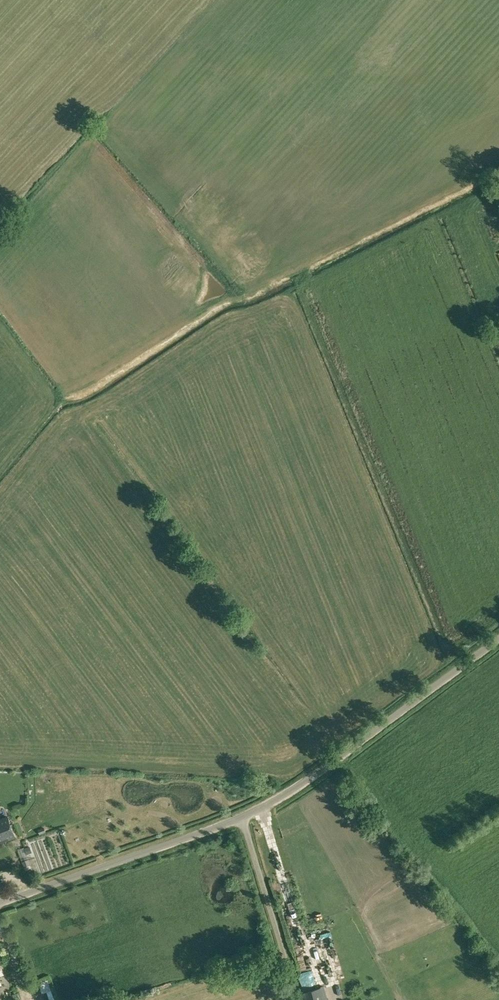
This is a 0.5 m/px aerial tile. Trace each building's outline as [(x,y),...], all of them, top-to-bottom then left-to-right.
[(15,837),(8,817),(0,819),(0,842),(15,837)] [(308,999),(327,999),(323,988),(320,977),(303,982),(308,999)] [(42,983),(46,993),(55,989),(51,979),(42,983)]
